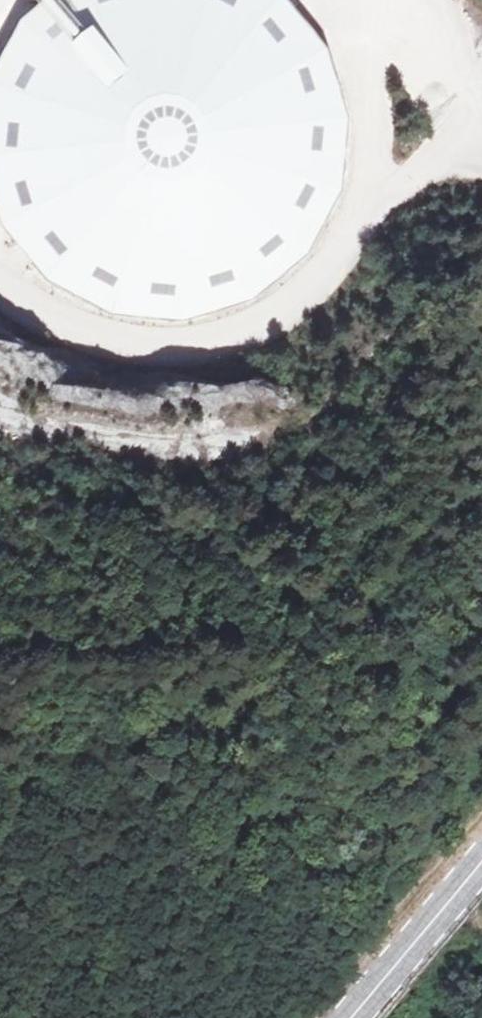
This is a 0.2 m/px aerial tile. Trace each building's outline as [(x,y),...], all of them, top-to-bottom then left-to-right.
[(0,54),(0,202),(7,225),(56,279),(127,311),(196,312),(257,291),(306,250),(337,198),(350,135),(341,75),(310,17),(290,0),(40,0),(0,54)]
